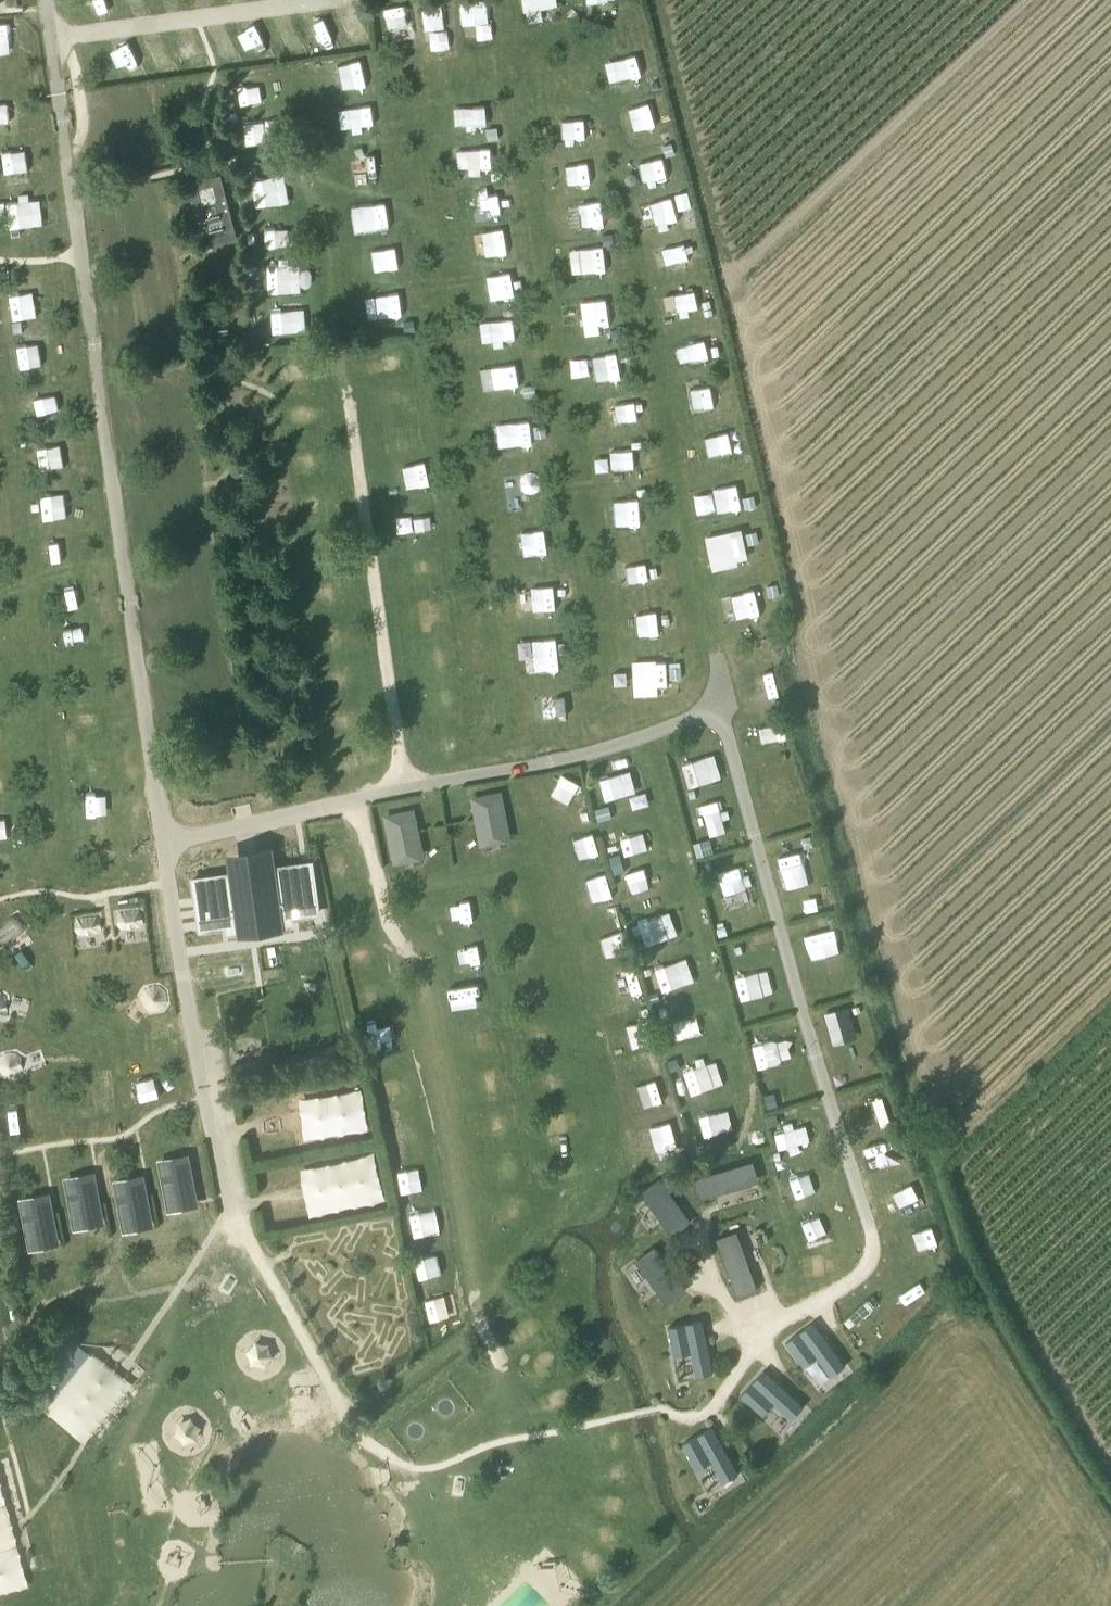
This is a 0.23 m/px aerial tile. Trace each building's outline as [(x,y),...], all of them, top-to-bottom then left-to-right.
[(464,33),(490,32),(489,0),(479,0),(463,1),(464,33)] [(557,6),(557,0),(525,0),(526,21),(543,20),(543,7),(557,6)] [(593,17),(610,13),(608,0),(590,0),(593,17)] [(424,3),(426,32),(446,30),(443,1),(424,3)] [(361,17),(344,20),(348,39),(365,36),(361,17)] [(279,28),(285,47),(301,42),(295,23),(279,28)] [(0,32),(0,41),(12,39),(10,30),(0,32)] [(110,55),(111,72),(126,72),(126,54),(110,55)] [(358,60),(333,63),(334,81),(360,79),(358,60)] [(625,85),(626,87),(641,85),(640,67),(608,70),(610,87),(625,85)] [(243,101),(266,100),(265,80),(242,81),(243,101)] [(0,105),(0,139),(23,135),(18,102),(0,105)] [(487,105),(456,106),(456,127),(487,127),(487,105)] [(361,130),(379,129),(377,109),(359,110),(361,130)] [(628,137),(658,129),(653,109),(622,117),(628,137)] [(565,141),(586,140),(585,119),(564,120),(565,141)] [(469,172),(490,172),(489,151),(468,152),(469,172)] [(594,154),(573,157),(576,179),(597,177),(594,154)] [(358,156),(359,179),(379,178),(379,156),(358,156)] [(647,186),(669,182),(664,157),(642,161),(647,186)] [(8,183),(29,182),(28,158),(7,159),(8,183)] [(221,176),(187,185),(204,248),(238,239),(221,176)] [(256,205),(280,203),(277,176),(253,179),(256,205)] [(497,192),(476,195),(479,214),(499,211),(497,192)] [(642,204),(646,229),(679,223),(674,198),(642,204)] [(387,206),(354,207),(355,233),(388,232),(387,206)] [(578,209),(578,222),(597,223),(598,210),(578,209)] [(18,232),(36,232),(36,212),(18,212),(18,232)] [(260,228),(261,246),(279,245),(278,227),(260,228)] [(479,232),(481,259),(504,257),(502,230),(479,232)] [(658,264),(688,261),(686,244),(656,248),(658,264)] [(581,248),(584,274),(608,271),(604,245),(581,248)] [(562,272),(577,271),(575,255),(560,256),(562,272)] [(301,271),(270,272),(271,290),(302,289),(301,271)] [(696,290),(665,295),(668,312),(699,307),(696,290)] [(400,291),(368,297),(372,319),(404,314),(400,291)] [(588,330),(611,327),(607,298),(585,300),(588,330)] [(493,320),(494,340),(515,339),(514,319),(493,320)] [(706,337),(682,342),(687,364),(710,360),(706,337)] [(621,379),(618,347),(593,349),(596,382),(621,379)] [(485,368),(488,389),(520,384),(517,363),(485,368)] [(712,381),(689,383),(693,410),(715,408),(712,381)] [(33,383),(38,413),(50,411),(45,382),(33,383)] [(608,421),(626,420),(626,403),(608,403),(608,421)] [(70,463),(80,436),(62,429),(52,457),(70,463)] [(699,466),(732,460),(727,430),(694,436),(699,466)] [(612,469),(634,468),(633,449),(612,450),(612,469)] [(714,487),(718,512),(742,509),(738,483),(714,487)] [(519,501),(538,500),(537,484),(518,485),(519,501)] [(714,491),(694,494),(697,512),(717,509),(714,491)] [(617,499),(618,522),(640,521),(638,498),(617,499)] [(429,506),(410,508),(412,527),(431,525),(429,506)] [(708,533),(711,566),(748,561),(745,529),(708,533)] [(516,533),(517,554),(547,553),(546,532),(516,533)] [(625,565),(628,583),(649,580),(647,562),(625,565)] [(755,588),(720,597),(726,622),(762,613),(755,588)] [(535,615),(556,615),(555,592),(534,593),(535,615)] [(638,635),(660,635),(659,612),(638,612),(638,635)] [(67,646),(97,643),(95,625),(65,629),(67,646)] [(558,638),(549,638),(549,668),(558,668),(558,638)] [(634,660),(635,694),(669,693),(667,659),(634,660)] [(545,699),(546,715),(567,714),(566,698),(545,699)] [(755,746),(787,742),(784,720),(752,725),(755,746)] [(716,753),(683,762),(690,786),(722,778),(716,753)] [(601,779),(607,800),(638,790),(632,769),(601,779)] [(553,793),(572,803),(582,784),(563,773),(553,793)] [(640,795),(643,807),(659,803),(655,791),(640,795)] [(498,795),(475,800),(482,837),(506,832),(498,795)] [(727,830),(720,799),(703,803),(710,834),(727,830)] [(609,806),(595,810),(598,821),(612,817),(609,806)] [(419,849),(411,812),(387,817),(395,854),(419,849)] [(622,836),(625,853),(662,846),(659,829),(622,836)] [(595,832),(575,838),(581,859),(602,853),(595,832)] [(718,871),(725,894),(750,886),(743,864),(718,871)] [(658,871),(629,877),(631,885),(660,879),(658,871)] [(590,880),(594,905),(615,901),(611,876),(590,880)] [(250,886),(254,917),(270,914),(272,922),(290,920),(288,912),(305,909),(301,878),(250,886)] [(144,909),(119,910),(120,928),(145,927),(144,909)] [(642,925),(647,944),(665,939),(661,921),(642,925)] [(807,936),(813,959),(836,952),(830,930),(807,936)] [(606,936),(608,950),(623,948),(622,934),(606,936)] [(376,946),(353,950),(355,961),(378,957),(376,946)] [(656,967),(664,990),(696,980),(688,957),(656,967)] [(637,966),(616,972),(622,997),(644,991),(637,966)] [(738,974),(741,997),(774,992),(771,969),(738,974)] [(671,1019),(678,1040),(706,1030),(699,1009),(671,1019)] [(850,1016),(834,1021),(840,1042),(856,1037),(850,1016)] [(621,1024),(623,1034),(612,1036),(615,1051),(646,1045),(642,1020),(621,1024)] [(782,1030),(760,1035),(766,1056),(787,1051),(782,1030)] [(20,1066),(39,1063),(36,1047),(17,1050),(20,1066)] [(685,1069),(692,1093),(724,1083),(717,1059),(685,1069)] [(151,1069),(132,1071),(135,1091),(153,1090),(151,1069)] [(94,1077),(80,1078),(81,1094),(96,1093),(94,1077)] [(3,1110),(5,1124),(26,1121),(24,1106),(3,1110)] [(776,1115),(765,1117),(768,1128),(779,1126),(776,1115)] [(195,1195),(188,1157),(160,1162),(167,1200),(195,1195)] [(752,1163),(694,1180),(700,1201),(758,1184),(752,1163)] [(101,1213),(93,1176),(66,1181),(73,1219),(101,1213)] [(150,1216),(143,1179),(115,1184),(122,1222),(150,1216)] [(659,1180),(641,1192),(672,1235),(690,1222),(659,1180)] [(56,1234),(49,1196),(21,1201),(28,1239),(56,1234)] [(426,1209),(406,1212),(409,1233),(430,1229),(426,1209)] [(735,1233),(715,1240),(736,1297),(756,1290),(735,1233)] [(654,1248),(636,1261),(667,1304),(685,1291),(654,1248)] [(422,1288),(445,1282),(438,1257),(416,1263),(422,1288)] [(702,1321),(668,1328),(674,1357),(691,1354),(696,1377),(713,1373),(702,1321)] [(813,1323),(785,1343),(803,1367),(817,1357),(831,1377),(845,1366),(813,1323)] [(764,1370),(740,1396),(763,1416),(774,1404),(791,1420),(804,1407),(764,1370)] [(191,1441),(203,1424),(184,1411),(173,1429),(191,1441)] [(712,1427),(682,1444),(697,1471),(711,1462),(723,1483),(738,1474),(712,1427)] [(10,1525),(0,1488),(0,1527),(10,1525)] [(23,1586),(17,1546),(0,1548),(0,1589),(23,1586)]
